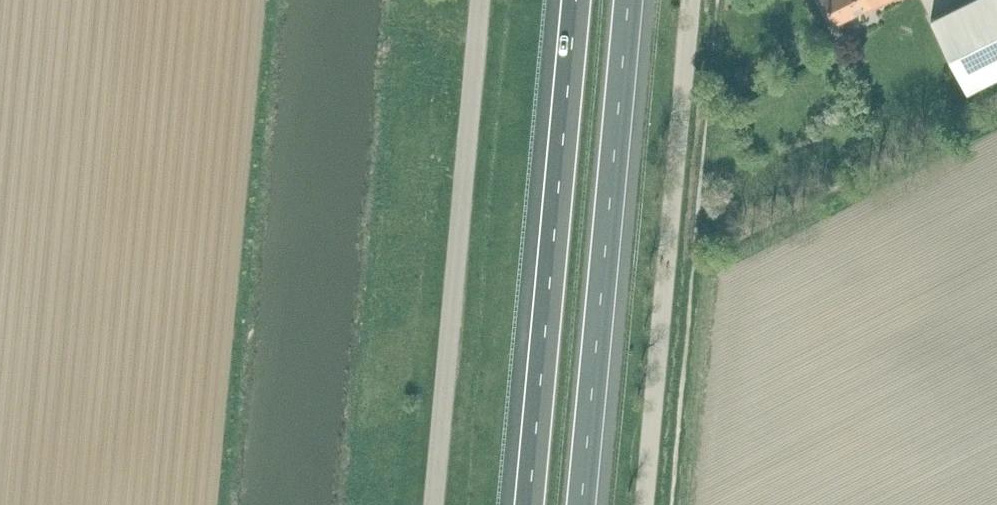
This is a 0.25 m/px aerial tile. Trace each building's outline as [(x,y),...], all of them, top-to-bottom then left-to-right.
[(886,0),(827,0),(837,20),(875,2),(875,5),(886,0)] [(931,17),(968,89),(996,74),(996,0),(965,0),(931,17)] [(830,53),(848,36),(833,20),(815,37),(830,53)]
